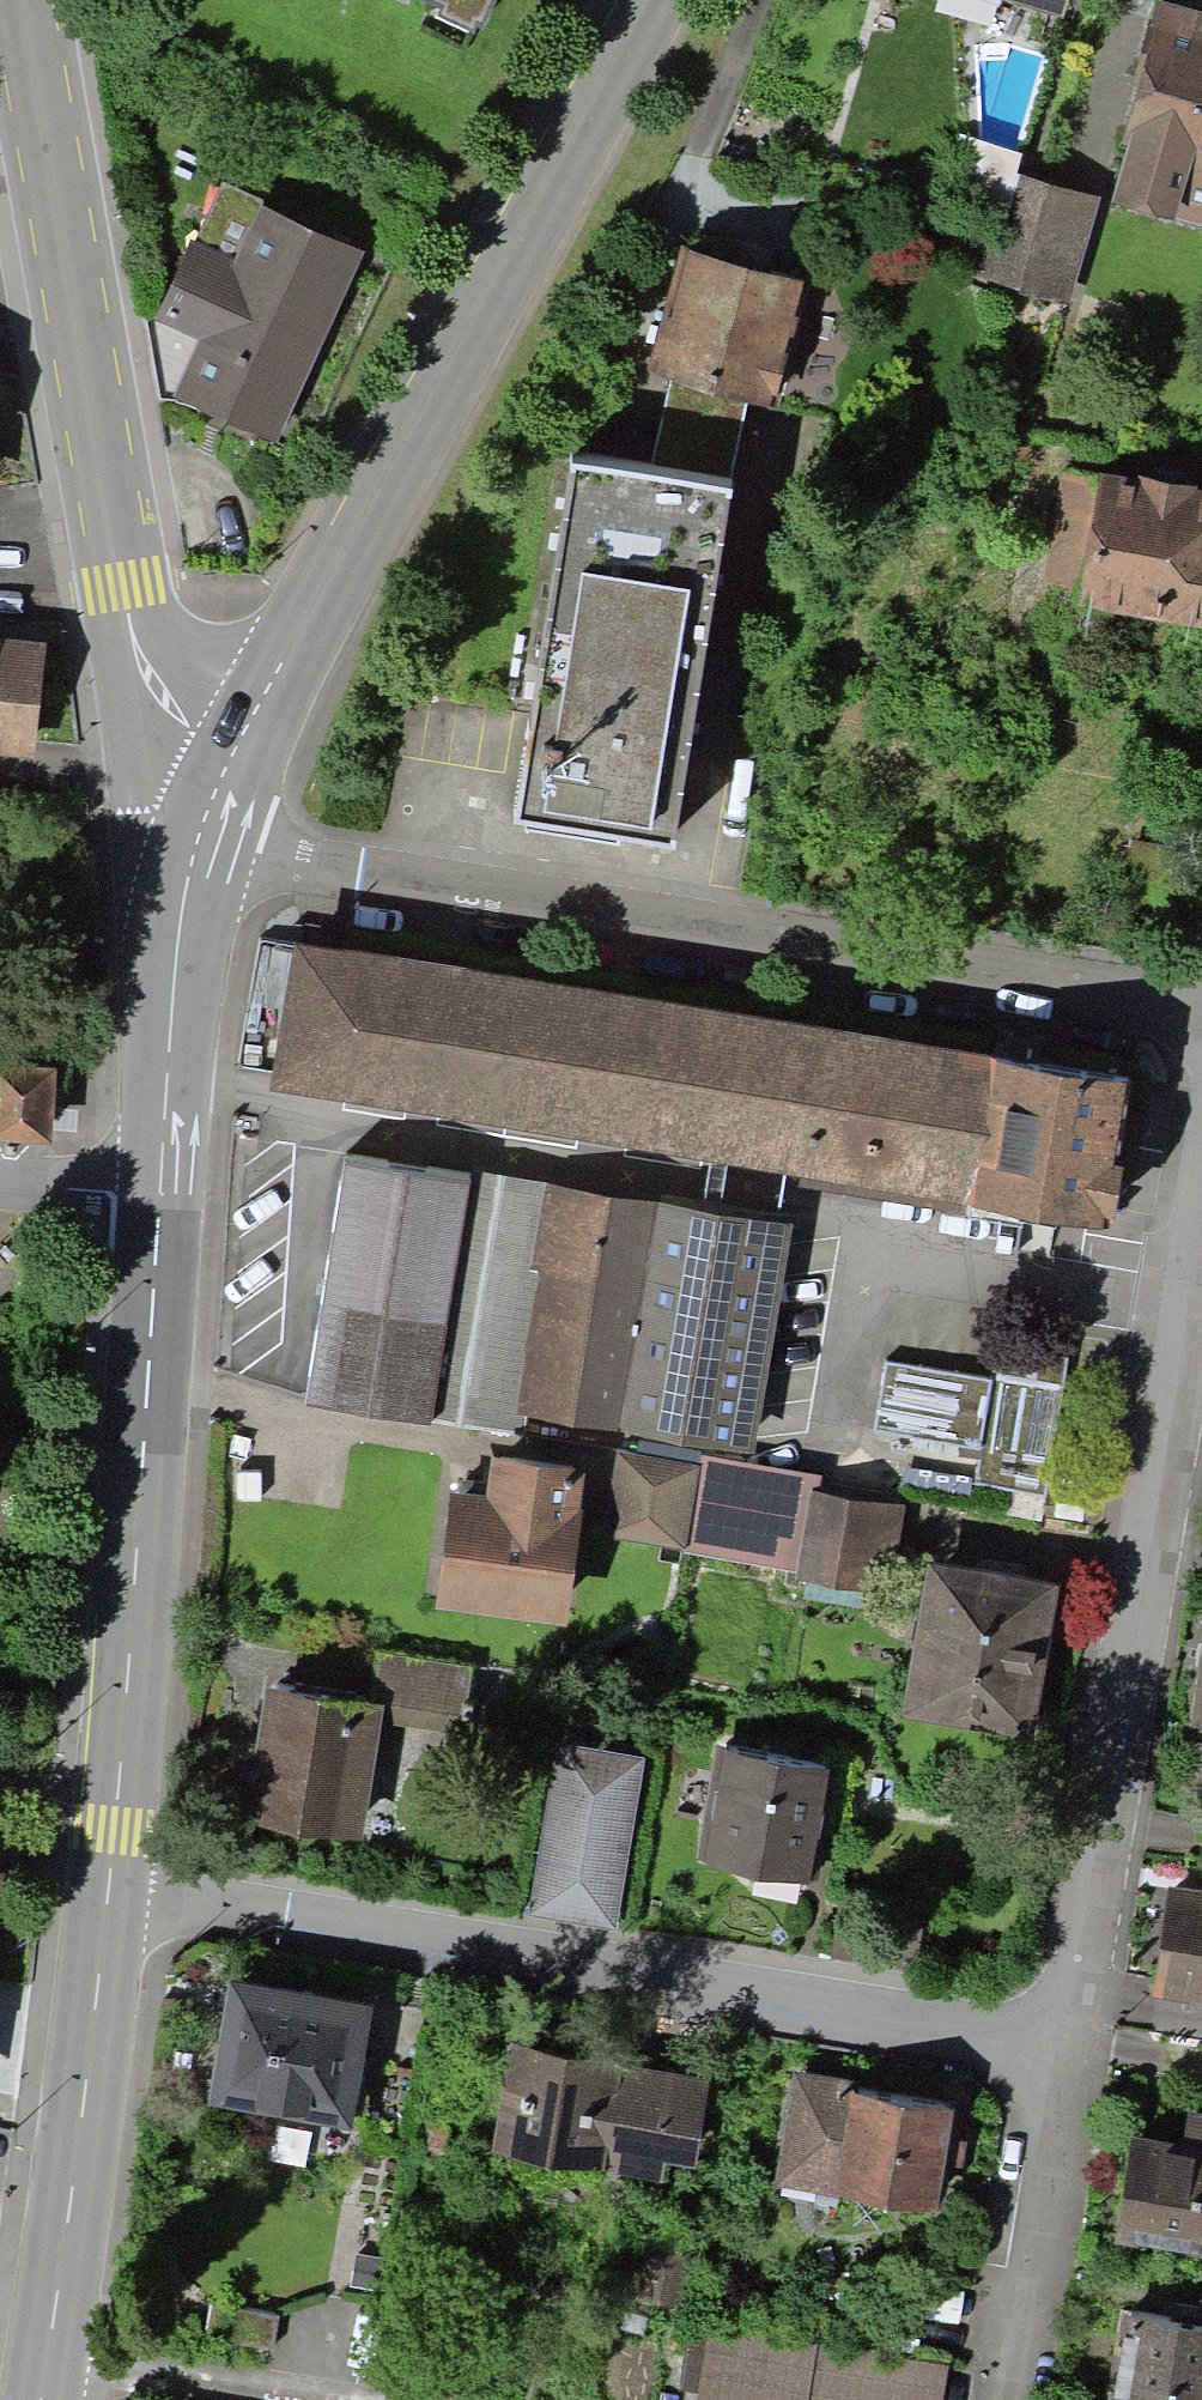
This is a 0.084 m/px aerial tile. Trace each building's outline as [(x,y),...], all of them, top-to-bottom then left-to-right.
[(439,8),(436,15),(475,34),(478,27),(481,28),(495,0),(423,0),(439,8)] [(1063,17),(1068,0),(1001,0),(1063,17)] [(1157,0),(1140,56),(1146,58),(1121,142),(1128,144),(1111,201),(1201,228),(1201,13),(1157,0)] [(1024,153),(961,134),(950,196),(997,214),(1008,217),(1021,175),(1017,175),(1024,153)] [(1068,303),(1101,200),(1021,175),(1008,217),(997,214),(978,274),(1068,303)] [(367,250),(222,183),(196,240),(192,238),(154,320),(198,340),(171,399),(277,447),(367,250)] [(804,282),(682,247),(646,372),(669,379),(745,400),(769,407),(773,395),(776,396),(788,355),(784,354),(789,337),(793,338),(799,317),(794,316),(804,282)] [(745,400),(669,379),(651,475),(730,487),(745,400)] [(651,475),(573,463),(517,823),(677,848),(733,488),(730,487),(651,475)] [(1101,473),(1100,478),(1063,472),(1045,586),(1079,591),(1077,607),(1201,627),(1201,490),(1198,489),(1198,485),(1139,475),(1138,479),(1101,473)] [(0,639),(0,755),(36,758),(46,644),(0,639)] [(995,1059),(294,943),(269,1092),(968,1208),(968,1206),(1103,1228),(1104,1219),(1113,1166),(1127,1083),(995,1061),(995,1059)] [(56,1069),(0,1066),(0,1142),(52,1144),(56,1069)] [(430,1427),(431,1418),(472,1175),(348,1154),(305,1406),(430,1427)] [(1123,1168),(1113,1166),(1104,1219),(1115,1220),(1123,1168)] [(481,1176),(472,1175),(431,1418),(525,1433),(528,1416),(754,1454),(792,1224),(481,1172),(481,1176)] [(990,1379),(886,1362),(875,1431),(978,1448),(972,1485),(1044,1496),(1068,1355),(996,1343),(990,1379)] [(686,1549),(701,1465),(618,1450),(604,1535),(686,1549)] [(822,1475),(703,1454),(701,1465),(686,1549),(685,1553),(796,1573),(811,1489),(820,1490),(822,1475)] [(484,1496),(450,1491),(434,1608),(566,1626),(587,1470),(489,1457),(484,1496)] [(820,1490),(811,1489),(796,1573),(796,1578),(888,1594),(904,1505),(820,1490)] [(1060,1586),(928,1563),(900,1717),(1032,1741),(1060,1586)] [(1189,1731),(1201,1733),(1201,1635),(1189,1731)] [(380,1653),(373,1702),(383,1703),(380,1723),(462,1735),(472,1667),(380,1653)] [(373,1702),(263,1687),(253,1762),(241,1760),(232,1828),(363,1846),(380,1723),(383,1703),(373,1702)] [(645,1756),(554,1743),(529,1916),(620,1929),(645,1756)] [(829,1771),(717,1752),(697,1867),(809,1886),(829,1771)] [(1166,1886),(1149,1996),(1201,2005),(1201,1891),(1166,1886)] [(373,2005),(230,1980),(208,2105),(350,2130),(373,2005)] [(509,2047),(491,2155),(662,2184),(666,2163),(695,2168),(709,2080),(509,2047)] [(774,2187),(834,2196),(850,2095),(852,2082),(792,2073),(774,2187)] [(954,2111),(850,2095),(834,2196),(938,2213),(954,2111)] [(1133,2137),(1115,2244),(1201,2258),(1201,2113),(1189,2111),(1183,2145),(1133,2137)] [(693,2259),(639,2250),(630,2303),(684,2312),(693,2259)] [(277,2317),(210,2307),(206,2339),(273,2349),(277,2317)] [(1121,2314),(1107,2399),(1201,2399),(1201,2327),(1121,2314)] [(692,2322),(680,2389),(697,2392),(696,2399),(944,2399),(949,2368),(692,2322)]
